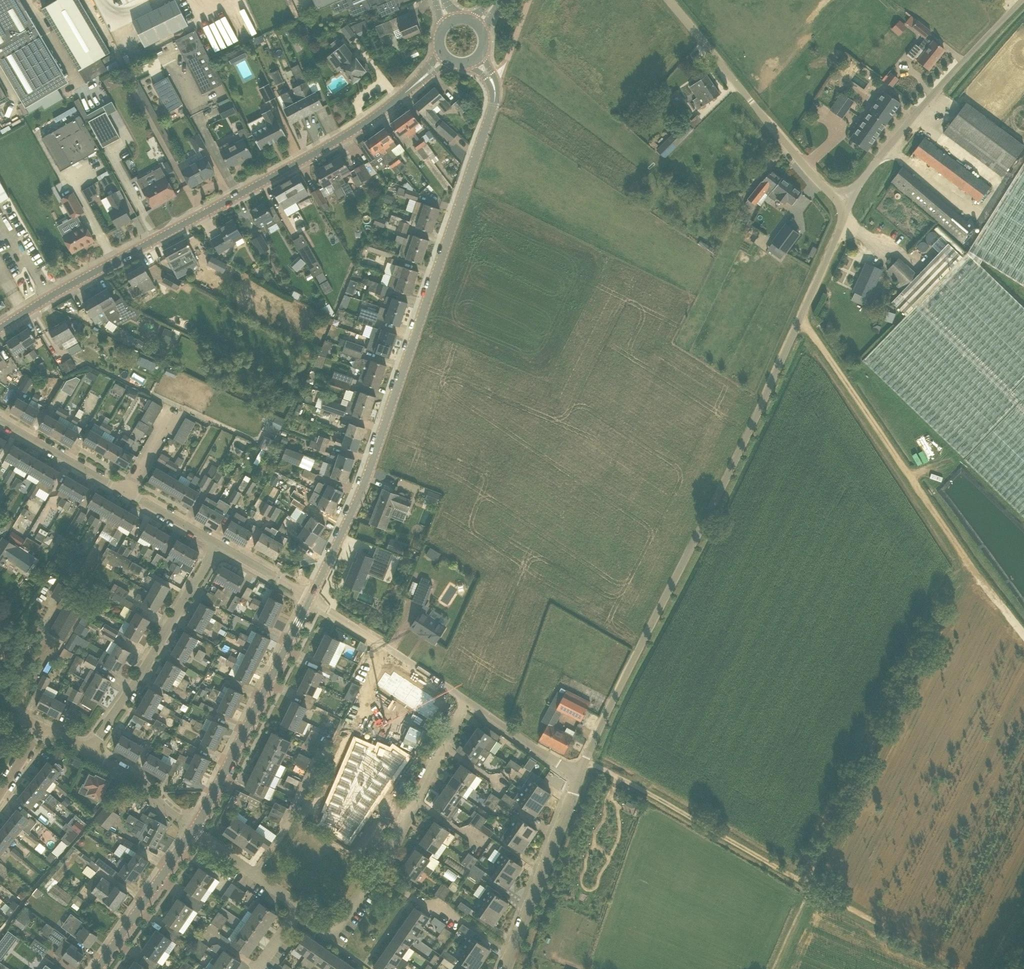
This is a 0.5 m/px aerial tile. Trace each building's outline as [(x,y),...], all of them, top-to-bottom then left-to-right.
[(26,107),(58,88),(69,81),(21,0),(0,0),(0,63),(26,107)] [(55,29),(86,11),(80,0),(56,0),(42,8),(55,29)] [(154,42),(188,25),(175,0),(173,0),(132,21),(145,46),(154,42)] [(382,17),(400,9),(396,0),(313,0),(318,10),(332,4),(335,13),(349,7),(354,16),(378,6),(382,17)] [(86,11),(55,29),(67,50),(98,31),(86,11)] [(410,11),(400,16),(382,23),(375,26),(380,37),(394,31),(397,38),(399,39),(404,37),(404,38),(420,31),(414,17),(413,18),(410,11)] [(932,30),(917,20),(911,15),(905,22),(912,27),(925,37),(926,38),(927,37),(931,31),(932,30)] [(366,20),(353,25),(356,33),(369,28),(366,20)] [(348,24),(342,29),(339,30),(346,40),(353,36),(352,34),(354,32),(348,24)] [(228,95),(222,83),(196,29),(186,34),(185,31),(175,35),(177,39),(175,40),(202,93),(218,85),(220,89),(221,88),(225,96),(228,95)] [(98,31),(67,50),(79,71),(111,52),(98,31)] [(262,34),(255,38),(257,44),(265,41),(262,34)] [(926,38),(925,37),(919,46),(915,43),(908,53),(914,57),(918,60),(929,69),(944,49),(933,41),(933,42),(927,37),(926,38)] [(360,76),(363,73),(366,71),(346,42),(344,44),(339,38),(330,44),(335,51),(334,51),(344,66),(342,67),(353,82),(354,82),(358,80),(360,77),(361,77),(360,76)] [(313,94),(302,71),(298,64),(291,68),(295,76),(298,81),(300,85),(314,111),(313,110),(316,108),(317,110),(324,106),(316,92),(313,94)] [(271,73),(275,85),(283,82),(278,70),(271,73)] [(892,86),(899,78),(891,72),(888,76),(884,80),(892,86)] [(707,75),(696,82),(703,93),(697,97),(693,100),(699,109),(720,94),(707,75)] [(168,76),(153,84),(168,111),(183,103),(168,76)] [(259,88),(266,102),(276,97),(269,83),(259,88)] [(133,89),(163,153),(157,156),(160,161),(177,153),(144,84),(133,89)] [(300,85),(293,88),(299,100),(294,103),(302,118),(311,113),(310,111),(312,110),(313,111),(314,111),(300,85)] [(278,91),(286,107),(283,108),(291,123),(298,119),(298,118),(300,116),(301,118),(302,118),(294,103),(286,87),(278,91)] [(444,112),(451,106),(435,87),(422,98),(432,109),(438,104),(444,112)] [(58,88),(26,107),(30,113),(42,105),(45,110),(64,99),(58,88)] [(867,150),(886,123),(901,103),(885,91),(851,139),(867,150)] [(842,92),(830,110),(842,119),(855,102),(842,92)] [(86,122),(89,121),(106,111),(103,106),(88,115),(79,98),(75,101),(82,115),(86,122)] [(422,98),(414,105),(424,116),(426,115),(432,122),(439,117),(432,109),(422,98)] [(462,113),(467,109),(459,99),(454,104),(462,113)] [(632,100),(623,110),(632,118),(641,108),(632,100)] [(223,118),(235,111),(230,102),(218,108),(223,118)] [(1002,176),(1023,148),(1023,146),(966,103),(944,132),(1002,176)] [(286,136),(278,120),(276,121),(270,109),(262,113),(268,125),(252,133),(261,149),(286,136)] [(416,133),(417,132),(423,127),(419,122),(410,110),(400,117),(413,135),(418,141),(428,156),(434,152),(427,142),(426,143),(422,137),(420,139),(416,133)] [(89,121),(103,147),(120,137),(106,111),(89,121)] [(109,114),(114,125),(121,122),(115,111),(109,114)] [(73,164),(101,148),(86,122),(82,115),(54,130),(73,164)] [(411,136),(413,135),(400,117),(390,124),(400,136),(405,133),(407,136),(408,135),(410,137),(411,136)] [(442,121),(436,128),(452,141),(458,134),(442,121)] [(694,129),(685,121),(657,149),(665,157),(694,129)] [(385,128),(375,135),(397,165),(401,162),(397,156),(396,156),(391,150),(397,146),(385,128)] [(430,130),(422,136),(426,141),(434,135),(430,130)] [(196,152),(205,147),(198,135),(189,140),(196,152)] [(401,171),(397,165),(375,135),(359,146),(369,161),(373,165),(379,160),(378,159),(380,157),(386,165),(389,163),(397,174),(401,171)] [(914,152),(979,201),(990,187),(924,138),(914,152)] [(221,152),(230,167),(252,156),(243,140),(221,152)] [(418,141),(414,145),(424,159),(428,156),(418,141)] [(111,148),(114,154),(118,152),(121,159),(131,154),(125,142),(111,148)] [(191,187),(215,174),(205,157),(189,166),(186,160),(178,165),(191,187)] [(350,172),(341,157),(328,164),(347,197),(346,197),(348,199),(356,195),(349,182),(346,183),(343,176),(350,172)] [(167,160),(163,163),(169,173),(173,171),(167,160)] [(369,161),(364,164),(354,169),(361,182),(363,181),(364,183),(371,179),(369,177),(371,176),(377,172),(373,165),(369,161)] [(980,263),(979,263),(982,259),(1023,285),(1023,163),(967,252),(963,257),(948,243),(917,275),(902,291),(892,302),(906,316),(884,338),(863,360),(964,458),(964,459),(1023,517),(1023,306),(980,263)] [(347,197),(328,164),(315,171),(324,187),(320,189),(320,188),(320,189),(325,197),(334,192),(339,201),(346,197),(347,197)] [(903,166),(902,167),(891,182),(910,198),(923,183),(903,166)] [(751,195),(748,199),(744,203),(751,209),(757,202),(760,205),(764,199),(768,195),(781,177),(771,170),(751,195)] [(104,187),(114,181),(110,175),(101,181),(104,187)] [(298,175),(273,190),(284,209),(308,194),(298,175)] [(153,208),(176,195),(165,176),(143,189),(153,208)] [(781,177),(768,195),(773,199),(775,200),(777,197),(784,202),(786,200),(792,205),(801,193),(781,177)] [(9,197),(0,181),(0,203),(9,197)] [(93,184),(82,190),(89,202),(93,200),(91,197),(98,193),(93,184)] [(397,193),(405,196),(417,200),(420,193),(412,191),(407,189),(399,187),(397,193)] [(320,189),(313,193),(320,206),(321,208),(322,209),(323,209),(324,211),(326,210),(330,208),(326,202),(327,201),(325,197),(320,189)] [(115,192),(119,199),(124,197),(120,190),(115,192)] [(73,192),(61,199),(72,218),(84,212),(73,192)] [(118,227),(131,220),(123,204),(122,204),(119,199),(115,192),(107,197),(114,209),(109,211),(118,227)] [(387,194),(384,202),(392,205),(395,197),(387,194)] [(768,195),(764,199),(770,204),(773,199),(768,195)] [(436,220),(440,209),(417,201),(413,213),(436,220)] [(266,223),(273,219),(275,222),(277,222),(281,220),(273,206),(268,209),(264,203),(251,210),(265,234),(270,230),(266,223)] [(289,215),(295,228),(306,223),(300,210),(289,215)] [(977,223),(970,218),(967,221),(956,211),(943,226),(961,242),(977,223)] [(413,221),(412,224),(416,226),(416,227),(432,232),(436,220),(413,213),(410,219),(413,221)] [(398,225),(399,225),(408,228),(409,224),(401,221),(401,218),(402,218),(392,215),(389,222),(398,225)] [(376,216),(374,223),(384,227),(386,220),(376,216)] [(219,236),(212,240),(219,253),(236,243),(234,240),(242,236),(233,221),(220,228),(223,235),(219,237),(219,236)] [(780,258),(784,252),(786,253),(801,234),(785,223),(771,242),(777,247),(772,253),(780,258)] [(94,241),(94,239),(85,225),(64,237),(73,253),(94,241)] [(397,230),(406,233),(408,228),(399,225),(398,225),(397,230)] [(383,255),(388,256),(391,258),(394,251),(390,250),(391,248),(390,248),(383,246),(384,245),(373,242),(376,234),(369,232),(364,248),(383,255)] [(425,251),(429,240),(414,235),(409,234),(407,238),(405,237),(403,244),(425,251)] [(270,249),(262,235),(252,240),(260,254),(270,249)] [(299,250),(309,244),(303,235),(293,240),(299,250)] [(190,264),(197,260),(186,239),(164,251),(169,262),(175,272),(179,269),(190,264)] [(714,253),(716,250),(701,240),(698,243),(714,253)] [(309,244),(299,250),(315,277),(316,276),(319,281),(320,283),(328,279),(324,272),(324,271),(309,244)] [(421,264),(424,255),(425,251),(403,244),(400,253),(399,255),(406,257),(406,258),(421,264)] [(228,264),(212,255),(207,265),(223,273),(228,264)] [(296,271),(306,263),(300,255),(290,263),(296,271)] [(395,265),(392,275),(415,283),(418,271),(396,264),(397,260),(391,258),(388,256),(386,261),(388,262),(395,265)] [(899,258),(887,270),(900,282),(896,286),(902,291),(917,275),(899,258)] [(143,263),(126,273),(134,287),(138,284),(143,293),(155,285),(143,263)] [(867,263),(854,291),(855,292),(851,300),(863,305),(867,297),(869,298),(882,270),(867,263)] [(167,273),(163,281),(177,289),(182,280),(167,273)] [(270,279),(267,273),(262,277),(265,282),(270,279)] [(388,286),(390,287),(396,289),(395,290),(411,295),(415,283),(392,275),(391,275),(388,286)] [(354,295),(358,282),(350,279),(346,292),(354,295)] [(325,294),(333,290),(328,280),(320,284),(325,294)] [(381,283),(379,283),(371,280),(370,285),(377,288),(386,291),(388,286),(381,283)] [(385,295),(386,291),(370,285),(368,290),(385,295)] [(142,312),(128,305),(122,298),(115,302),(108,288),(95,295),(109,320),(110,320),(121,313),(138,321),(142,312)] [(291,296),(298,299),(301,294),(294,290),(291,296)] [(96,324),(98,323),(99,325),(108,321),(109,320),(95,295),(83,302),(96,324)] [(404,314),(408,302),(393,298),(387,296),(385,301),(391,303),(389,309),(404,314)] [(334,312),(329,304),(321,308),(323,313),(328,315),(334,312)] [(385,321),(400,326),(404,314),(389,309),(380,306),(378,313),(362,308),(359,316),(376,322),(377,318),(385,320),(385,321)] [(881,309),(878,318),(893,323),(896,314),(881,309)] [(376,322),(359,316),(358,321),(374,327),(376,322)] [(71,326),(78,329),(81,322),(74,319),(71,326)] [(66,320),(49,330),(57,344),(61,341),(66,350),(79,343),(66,320)] [(374,327),(370,337),(393,345),(397,334),(382,328),(382,329),(374,327)] [(37,340),(28,328),(18,335),(26,347),(37,340)] [(176,344),(180,335),(179,335),(181,331),(173,328),(172,331),(168,329),(163,340),(171,343),(172,342),(176,344)] [(127,334),(123,342),(132,347),(136,339),(127,334)] [(18,335),(7,342),(16,354),(26,347),(18,335)] [(366,343),(367,338),(356,335),(355,340),(366,343)] [(367,349),(374,351),(374,352),(389,357),(393,345),(370,337),(367,349)] [(134,344),(139,347),(143,342),(138,338),(134,344)] [(363,352),(365,346),(346,339),(346,340),(344,346),(363,352)] [(320,355),(326,357),(331,341),(325,340),(320,355)] [(361,358),(363,352),(344,346),(342,352),(356,357),(361,358)] [(30,353),(34,359),(39,356),(34,350),(30,353)] [(34,359),(30,353),(26,356),(30,362),(34,359)] [(326,357),(320,355),(318,355),(316,360),(314,366),(316,366),(322,368),(326,357)] [(137,364),(153,371),(157,363),(141,356),(137,364)] [(71,357),(61,363),(67,372),(76,366),(71,357)] [(363,359),(360,369),(362,370),(383,377),(386,365),(371,360),(371,361),(363,358),(363,359)] [(98,375),(89,370),(86,376),(95,381),(98,375)] [(332,377),(351,384),(354,377),(335,370),(332,377)] [(358,381),(364,383),(364,384),(378,389),(383,377),(362,370),(358,381)] [(20,384),(23,377),(15,373),(12,381),(20,384)] [(20,386),(27,390),(33,379),(27,375),(20,386)] [(65,384),(75,389),(81,379),(76,376),(67,381),(65,384)] [(330,383),(349,390),(351,384),(332,377),(330,383)] [(118,393),(122,386),(116,383),(112,390),(118,393)] [(354,392),(351,401),(372,408),(376,396),(360,392),(354,390),(354,392)] [(29,404),(18,398),(11,411),(22,417),(29,404)] [(349,400),(347,406),(325,399),(321,409),(341,415),(344,416),(345,411),(353,414),(353,415),(368,420),(372,408),(351,401),(349,400)] [(150,406),(160,412),(163,407),(153,400),(150,406)] [(301,405),(299,403),(293,414),(298,416),(299,413),(301,414),(303,410),(301,409),(304,404),(302,403),(301,405)] [(22,417),(33,423),(40,410),(29,404),(22,417)] [(56,413),(61,416),(61,415),(64,409),(59,406),(56,413)] [(157,417),(160,412),(150,406),(147,411),(157,417)] [(341,415),(321,409),(317,407),(317,410),(320,411),(319,413),(329,417),(330,415),(340,418),(341,415)] [(66,419),(70,412),(64,409),(61,415),(66,419)] [(154,422),(157,417),(147,411),(144,416),(154,422)] [(270,413),(266,422),(272,425),(276,417),(270,413)] [(47,414),(39,427),(50,434),(58,420),(47,414)] [(81,418),(75,415),(72,421),(77,424),(81,418)] [(152,427),(154,422),(144,416),(141,421),(152,427)] [(183,423),(193,428),(196,423),(186,417),(183,423)] [(69,427),(58,420),(50,434),(61,440),(69,427)] [(136,426),(150,435),(154,428),(151,427),(152,427),(141,421),(140,420),(136,426)] [(361,440),(365,428),(343,420),(341,426),(348,428),(346,434),(361,440)] [(108,424),(103,421),(101,426),(100,428),(105,431),(105,430),(108,424)] [(193,428),(183,423),(180,428),(190,434),(193,428)] [(110,433),(114,427),(108,424),(105,430),(110,433)] [(75,430),(69,427),(61,440),(72,446),(80,433),(75,430)] [(190,434),(180,428),(176,434),(186,440),(190,434)] [(102,436),(95,432),(91,430),(83,443),(94,449),(102,436)] [(130,437),(125,434),(121,440),(127,443),(130,437)] [(186,440),(176,434),(173,440),(183,445),(186,440)] [(342,446),(357,451),(361,440),(346,434),(344,441),(337,438),(335,444),(342,446)] [(274,440),(264,435),(259,447),(269,451),(274,440)] [(327,445),(329,438),(319,435),(318,438),(315,436),(314,440),(327,445)] [(112,442),(102,436),(94,449),(105,455),(112,442)] [(128,451),(131,446),(135,440),(130,437),(127,443),(123,448),(116,461),(127,468),(134,455),(128,451)] [(327,445),(314,440),(311,439),(309,446),(324,451),(327,445)] [(123,448),(112,442),(105,455),(116,461),(123,448)] [(25,451),(14,445),(5,459),(3,464),(14,470),(25,451)] [(286,448),(282,458),(299,466),(304,454),(286,448)] [(14,470),(25,477),(28,472),(29,473),(37,458),(25,451),(14,470)] [(350,471),(355,459),(339,453),(332,451),(330,456),(338,458),(335,466),(350,471)] [(278,462),(281,457),(275,454),(272,459),(278,462)] [(311,469),(315,458),(305,454),(300,466),(311,469)] [(175,462),(174,462),(171,468),(177,472),(180,466),(181,466),(184,460),(178,456),(175,462)] [(29,473),(41,479),(41,480),(49,465),(37,458),(29,473)] [(166,465),(171,468),(174,462),(169,459),(166,465)] [(324,475),(346,482),(350,471),(335,466),(324,461),(320,473),(324,474),(324,475)] [(52,486),(60,472),(49,465),(41,480),(41,479),(38,484),(31,497),(34,498),(40,487),(50,493),(51,494),(54,487),(52,486)] [(168,474),(157,467),(149,481),(160,487),(168,474)] [(302,475),(314,481),(317,474),(305,468),(302,475)] [(11,470),(8,475),(12,479),(16,472),(11,470)] [(213,478),(215,473),(209,470),(207,475),(213,478)] [(192,481),(195,475),(190,472),(186,478),(192,481)] [(171,493),(178,480),(168,474),(160,487),(171,493)] [(213,478),(207,475),(205,474),(199,485),(206,490),(212,480),(213,478)] [(9,484),(12,479),(8,475),(4,482),(9,484)] [(274,475),(270,482),(276,486),(280,479),(274,475)] [(59,489),(70,495),(78,482),(67,476),(59,489)] [(17,492),(24,481),(17,477),(10,488),(17,492)] [(235,489),(229,500),(235,504),(241,493),(242,493),(248,482),(243,479),(237,490),(235,489)] [(189,486),(179,480),(178,480),(171,493),(182,499),(189,486)] [(219,484),(212,480),(206,490),(213,493),(219,484)] [(256,483),(250,480),(248,482),(242,493),(248,497),(256,483)] [(338,503),(343,491),(329,484),(325,482),(324,484),(319,481),(314,490),(314,491),(323,495),(338,503)] [(70,495),(81,502),(89,488),(78,482),(70,495)] [(28,495),(31,497),(38,484),(35,483),(28,495)] [(270,483),(257,504),(262,508),(267,499),(274,503),(282,490),(270,483)] [(182,499),(192,506),(200,493),(189,486),(182,499)] [(297,500),(300,502),(304,495),(294,489),(290,496),(293,498),(297,500)] [(385,528),(394,506),(408,512),(413,500),(405,497),(406,496),(405,494),(405,493),(404,492),(403,492),(401,492),(400,492),(399,493),(398,494),(398,495),(384,490),(371,523),(385,528)] [(437,503),(440,495),(428,490),(425,498),(437,503)] [(107,499),(96,492),(88,506),(99,512),(107,499)] [(313,498),(310,503),(318,507),(332,514),(338,503),(323,495),(320,501),(313,498)] [(63,497),(59,505),(63,507),(68,500),(63,497)] [(214,510),(217,503),(207,497),(195,517),(206,524),(214,510)] [(290,503),(303,510),(306,506),(305,505),(300,502),(297,500),(293,498),(290,503)] [(107,499),(99,512),(110,518),(117,505),(107,499)] [(72,503),(68,500),(63,507),(67,509),(68,510),(72,503)] [(273,506),(266,502),(260,513),(267,517),(267,515),(273,506)] [(114,526),(116,522),(120,524),(128,511),(117,505),(110,518),(103,530),(114,536),(118,529),(114,526)] [(280,508),(273,505),(273,506),(267,515),(274,519),(280,508)] [(30,511),(24,507),(21,513),(27,516),(30,511)] [(206,524),(217,530),(225,516),(224,516),(219,513),(214,510),(206,524)] [(81,523),(87,514),(82,511),(77,520),(81,523)] [(120,524),(131,531),(139,517),(128,511),(120,524)] [(237,511),(236,514),(232,520),(224,534),(234,540),(242,526),(247,518),(237,511)] [(297,520),(306,526),(305,526),(318,535),(325,525),(306,512),(305,514),(302,513),(297,520)] [(88,521),(92,524),(96,517),(91,514),(88,521)] [(96,517),(92,524),(97,526),(101,520),(96,517)] [(12,525),(3,519),(0,524),(0,534),(5,536),(12,525)] [(141,536),(152,543),(159,529),(149,523),(141,536)] [(234,540),(245,546),(253,533),(253,532),(257,526),(252,523),(248,530),(242,526),(234,540)] [(46,535),(48,532),(50,528),(44,524),(41,528),(35,537),(43,542),(47,535),(46,535)] [(272,526),(271,528),(266,526),(262,532),(255,546),(265,552),(273,539),(278,530),(272,526)] [(298,537),(311,546),(318,535),(305,526),(301,532),(295,527),(292,532),(298,536),(298,537)] [(53,552),(63,536),(53,529),(42,546),(53,552)] [(118,539),(122,532),(118,529),(114,536),(118,539)] [(163,549),(170,536),(159,529),(152,543),(163,549)] [(6,539),(20,548),(25,539),(11,531),(6,539)] [(265,552),(276,559),(284,545),(288,538),(283,535),(279,542),(273,539),(265,552)] [(25,539),(20,548),(34,556),(41,545),(27,536),(25,539)] [(128,547),(133,539),(127,536),(117,552),(123,556),(128,547)] [(20,548),(6,539),(3,537),(0,541),(0,567),(2,569),(8,559),(27,571),(35,559),(33,557),(20,548)] [(188,546),(177,540),(170,553),(181,559),(188,546)] [(305,552),(309,547),(300,541),(297,546),(305,552)] [(403,554),(407,545),(401,543),(397,552),(403,554)] [(144,545),(140,552),(145,554),(149,547),(144,545)] [(174,572),(178,574),(183,567),(182,566),(184,561),(192,565),(199,552),(188,546),(181,559),(178,564),(174,572)] [(143,567),(134,561),(127,557),(127,558),(123,556),(117,552),(108,547),(99,563),(115,571),(118,566),(119,565),(122,567),(128,570),(129,568),(140,574),(143,567)] [(127,558),(127,557),(132,550),(128,547),(123,556),(127,558)] [(154,550),(149,547),(145,554),(149,557),(154,550)] [(431,558),(436,550),(430,547),(426,555),(431,558)] [(345,584),(360,590),(367,572),(370,566),(386,572),(389,566),(373,559),(358,552),(356,556),(358,557),(356,562),(354,562),(345,584)] [(157,566),(163,556),(158,553),(152,563),(157,566)] [(68,568),(77,573),(81,566),(72,561),(68,568)] [(174,572),(178,564),(173,561),(169,569),(174,572)] [(223,566),(215,579),(226,585),(234,572),(223,566)] [(237,592),(245,578),(234,572),(226,585),(237,592)] [(164,599),(170,587),(148,575),(145,580),(153,585),(150,591),(164,599)] [(433,585),(428,583),(421,580),(420,580),(417,590),(429,594),(433,585)] [(88,599),(73,591),(59,582),(51,596),(60,601),(57,607),(63,610),(50,632),(64,640),(88,599)] [(119,585),(115,592),(115,593),(126,598),(130,592),(119,585)] [(250,596),(254,590),(248,586),(242,596),(251,601),(259,605),(261,601),(254,597),(253,598),(250,596)] [(204,599),(213,604),(215,605),(216,604),(215,604),(219,598),(223,591),(219,588),(215,595),(208,592),(204,599)] [(135,599),(157,611),(164,599),(150,591),(146,598),(138,593),(135,599)] [(219,598),(223,600),(227,593),(223,591),(219,598)] [(280,602),(283,595),(276,591),(272,598),(280,602)] [(144,631),(151,620),(131,609),(134,603),(126,598),(115,593),(113,597),(112,598),(116,601),(117,600),(121,602),(120,603),(125,606),(119,616),(126,620),(130,623),(144,631)] [(233,612),(241,598),(235,595),(228,609),(233,612)] [(272,598),(270,597),(264,608),(278,615),(284,604),(280,602),(272,598)] [(257,610),(259,605),(251,601),(249,606),(257,610)] [(208,621),(211,617),(215,610),(201,602),(195,613),(208,621)] [(259,620),(272,626),(278,615),(264,608),(259,620)] [(444,627),(420,611),(409,628),(418,634),(419,632),(424,635),(423,637),(433,643),(444,627)] [(195,613),(189,624),(202,632),(205,627),(211,630),(211,629),(218,633),(218,632),(225,636),(227,632),(221,628),(214,624),(208,621),(195,613)] [(223,624),(216,620),(214,624),(221,628),(223,624)] [(79,623),(74,631),(80,635),(81,634),(86,626),(79,623)] [(116,637),(119,631),(106,623),(102,629),(106,631),(116,637)] [(130,623),(124,634),(138,642),(144,631),(130,623)] [(341,639),(344,633),(337,629),(333,635),(341,639)] [(113,641),(116,637),(106,631),(103,636),(112,641),(113,641)] [(198,639),(185,631),(178,642),(192,650),(198,639)] [(80,636),(74,632),(66,648),(72,651),(80,636)] [(246,640),(246,641),(249,636),(248,636),(241,632),(239,637),(246,640)] [(257,632),(252,643),(265,650),(271,639),(257,632)] [(334,652),(340,641),(326,634),(320,645),(334,652)] [(246,640),(239,637),(236,642),(244,645),(246,640)] [(112,641),(106,651),(105,650),(105,651),(124,662),(131,652),(113,641),(112,641)] [(178,642),(172,653),(186,661),(192,650),(178,642)] [(251,643),(246,654),(260,661),(265,650),(252,643),(251,643)] [(320,645),(315,656),(323,661),(320,666),(330,671),(333,665),(329,663),(334,652),(320,645)] [(199,649),(197,653),(204,657),(206,653),(199,649)] [(359,662),(364,653),(358,650),(354,659),(359,662)] [(99,662),(104,664),(104,665),(118,673),(124,662),(105,651),(100,659),(90,653),(89,656),(88,656),(86,660),(96,666),(99,662)] [(201,661),(204,657),(197,653),(194,657),(198,659),(201,661)] [(225,664),(227,659),(219,654),(216,659),(225,664)] [(235,663),(236,661),(237,658),(230,654),(227,659),(235,663)] [(246,654),(241,665),(254,672),(260,661),(246,654)] [(235,663),(227,659),(225,664),(233,668),(235,663)] [(94,670),(96,666),(86,660),(83,664),(94,670)] [(189,681),(183,678),(177,674),(182,668),(168,660),(162,671),(175,679),(187,686),(189,681)] [(254,672),(241,665),(235,663),(233,668),(230,674),(235,676),(235,677),(248,683),(254,672)] [(318,671),(309,667),(304,679),(318,686),(324,674),(327,676),(331,678),(334,673),(330,671),(320,666),(318,671)] [(199,673),(192,669),(189,674),(196,678),(199,673)] [(173,683),(175,679),(162,671),(155,682),(169,690),(173,683)] [(385,671),(377,684),(393,695),(405,678),(394,671),(391,675),(385,671)] [(105,691),(111,680),(97,672),(91,683),(105,691)] [(52,678),(48,676),(44,675),(38,687),(45,690),(47,685),(49,686),(52,678)] [(393,695),(404,702),(415,685),(405,678),(393,695)] [(98,702),(105,691),(91,683),(85,679),(79,691),(78,690),(73,701),(81,705),(82,703),(94,710),(98,702)] [(304,679),(298,690),(307,694),(304,700),(313,704),(316,699),(312,697),(318,686),(304,679)] [(178,687),(185,690),(187,686),(181,682),(178,687)] [(404,702),(414,709),(426,692),(415,685),(404,702)] [(66,694),(70,695),(68,699),(73,701),(78,690),(70,686),(66,694)] [(213,689),(211,692),(218,695),(220,691),(213,687),(213,689)] [(226,693),(224,698),(238,705),(243,694),(229,687),(226,693)] [(169,714),(171,709),(160,703),(163,696),(150,688),(143,699),(157,707),(162,710),(162,709),(169,714)] [(581,721),(587,709),(591,702),(567,690),(564,695),(558,692),(542,721),(548,724),(540,739),(564,752),(572,737),(575,732),(566,728),(564,732),(554,727),(563,711),(581,721)] [(55,698),(44,692),(37,707),(48,712),(55,698)] [(355,696),(347,692),(344,698),(352,702),(355,696)] [(437,699),(426,692),(414,709),(431,721),(439,707),(434,704),(437,699)] [(59,718),(66,704),(55,698),(48,712),(59,718)] [(218,709),(232,716),(238,705),(224,698),(218,709)] [(143,699),(137,710),(151,718),(157,707),(143,699)] [(301,705),(293,701),(287,712),(301,719),(302,719),(307,708),(310,710),(312,707),(316,709),(317,706),(313,704),(304,700),(301,705)] [(162,709),(162,710),(159,714),(166,718),(169,714),(162,709)] [(287,712),(282,723),(296,730),(303,733),(308,722),(302,719),(301,719),(287,712)] [(136,715),(132,724),(142,727),(145,719),(136,715)] [(204,724),(192,718),(190,722),(194,725),(202,728),(204,724)] [(155,726),(159,728),(163,730),(167,724),(158,719),(157,719),(153,725),(155,726)] [(213,720),(207,731),(221,738),(227,727),(213,720)] [(192,729),(199,733),(202,728),(194,725),(192,729)] [(501,736),(500,736),(485,725),(482,730),(478,727),(470,738),(490,751),(497,741),(501,736)] [(136,736),(140,729),(136,726),(132,733),(136,736)] [(141,738),(145,731),(140,729),(136,736),(141,738)] [(202,743),(216,749),(221,738),(207,731),(202,743)] [(291,741),(273,732),(267,743),(286,752),(291,741)] [(306,740),(316,747),(323,735),(318,732),(315,738),(308,735),(306,740)] [(338,733),(334,742),(346,747),(350,738),(338,733)] [(133,741),(122,735),(115,748),(126,755),(133,741)] [(476,764),(478,762),(482,764),(491,752),(490,751),(470,738),(463,748),(469,752),(465,757),(476,764)] [(138,744),(133,741),(126,755),(137,761),(144,748),(138,744)] [(337,831),(349,839),(406,757),(394,749),(392,751),(379,746),(377,752),(375,751),(369,749),(370,747),(356,741),(327,810),(329,810),(324,822),(339,828),(337,831)] [(280,764),(286,752),(267,743),(262,755),(280,764)] [(164,754),(168,747),(164,744),(160,751),(164,754)] [(165,754),(162,759),(161,759),(154,773),(165,779),(168,773),(175,762),(176,759),(169,755),(173,749),(168,747),(164,754),(165,754)] [(151,753),(143,767),(154,773),(161,759),(151,753)] [(205,771),(210,760),(197,753),(194,758),(187,755),(187,756),(182,754),(180,754),(180,753),(178,758),(185,761),(191,764),(205,771)] [(308,764),(311,758),(299,753),(297,758),(308,764)] [(280,764),(262,755),(256,766),(275,775),(280,764)] [(530,771),(537,762),(530,757),(524,767),(530,771)] [(178,758),(177,759),(176,759),(175,762),(179,764),(183,766),(185,761),(178,758)] [(294,763),(306,769),(308,764),(297,758),(294,763)] [(511,758),(507,764),(518,771),(522,766),(511,758)] [(41,771),(52,781),(57,784),(55,786),(61,791),(64,787),(59,782),(54,778),(60,771),(64,767),(57,761),(53,766),(49,762),(41,771)] [(191,764),(189,769),(185,776),(199,783),(205,771),(191,764)] [(476,774),(462,764),(455,774),(469,785),(476,774)] [(251,776),(269,786),(275,775),(256,766),(251,776)] [(45,789),(52,781),(41,771),(34,780),(45,789)] [(474,788),(469,785),(455,774),(447,785),(462,795),(467,798),(474,788)] [(101,798),(106,800),(117,788),(104,782),(105,780),(100,777),(99,779),(90,775),(86,785),(91,787),(88,793),(100,799),(101,798)] [(298,786),(300,780),(288,775),(286,780),(298,786)] [(260,801),(261,801),(269,786),(251,776),(245,788),(251,791),(248,795),(260,801)] [(551,794),(528,778),(521,788),(527,793),(544,804),(551,794)] [(50,793),(55,786),(57,784),(52,781),(45,789),(34,780),(26,789),(43,802),(41,804),(46,809),(50,804),(45,800),(50,793)] [(283,785),(295,791),(298,786),(286,780),(283,785)] [(455,805),(462,795),(447,785),(440,795),(455,805)] [(66,795),(70,791),(64,787),(61,791),(66,795)] [(119,796),(126,801),(133,793),(126,787),(119,796)] [(26,789),(19,798),(31,807),(34,803),(39,807),(41,804),(43,802),(26,789)] [(489,806),(497,795),(492,792),(484,803),(489,806)] [(512,806),(516,801),(513,799),(505,793),(502,798),(512,806)] [(520,803),(520,804),(521,804),(536,815),(544,804),(527,793),(520,803)] [(233,794),(230,799),(227,805),(225,809),(227,810),(229,806),(232,807),(235,802),(234,801),(236,796),(233,794)] [(254,811),(257,806),(260,801),(248,795),(246,800),(249,802),(246,807),(254,811)] [(440,795),(433,805),(448,815),(455,805),(440,795)] [(497,795),(489,806),(494,810),(498,803),(501,799),(497,795)] [(67,807),(71,801),(66,797),(62,803),(67,807)] [(512,806),(502,798),(501,799),(498,803),(508,811),(512,806)] [(284,813),(287,807),(276,802),(273,807),(284,813)] [(54,811),(55,809),(54,808),(50,804),(46,809),(52,813),(54,811)] [(107,804),(95,818),(109,830),(121,815),(107,804)] [(273,807),(270,812),(282,818),(284,813),(273,807)] [(18,809),(10,818),(22,828),(27,832),(25,834),(30,839),(34,834),(30,831),(37,822),(31,817),(29,819),(18,809)] [(143,813),(140,820),(164,833),(168,826),(155,819),(158,815),(151,811),(148,815),(143,813)] [(41,812),(37,818),(48,827),(52,821),(41,812)] [(282,818),(270,812),(268,817),(279,823),(282,818)] [(475,826),(482,816),(477,812),(474,817),(470,823),(475,826)] [(224,833),(234,840),(246,823),(235,816),(224,833)] [(487,819),(482,816),(475,826),(480,830),(483,825),(487,819)] [(15,837),(22,828),(10,818),(3,827),(15,837)] [(130,832),(137,836),(137,837),(156,848),(164,833),(140,820),(137,818),(130,832)] [(78,819),(72,826),(79,833),(85,825),(78,819)] [(529,841),(537,830),(521,819),(513,830),(529,841)] [(455,835),(449,832),(435,821),(427,832),(447,846),(455,835)] [(72,826),(68,823),(67,822),(62,827),(67,832),(72,826)] [(244,847),(256,830),(246,823),(234,840),(244,847)] [(494,832),(483,825),(480,830),(490,837),(494,832)] [(7,846),(15,837),(3,827),(0,831),(0,840),(7,846)] [(501,837),(506,841),(522,852),(529,841),(513,830),(508,827),(501,837)] [(267,849),(272,842),(266,838),(266,837),(256,830),(244,847),(254,854),(261,845),(267,849)] [(420,843),(433,852),(431,855),(437,859),(447,846),(427,832),(420,843)] [(39,838),(34,834),(30,839),(35,843),(39,838)] [(134,851),(138,845),(127,839),(124,845),(134,851)] [(62,840),(59,843),(65,848),(68,845),(62,840)] [(42,890),(66,907),(69,904),(74,897),(57,883),(76,860),(86,867),(91,859),(73,845),(37,887),(41,890),(42,890)] [(494,863),(499,866),(515,878),(523,867),(507,856),(511,851),(501,845),(498,850),(501,852),(494,863)] [(15,856),(19,851),(14,847),(10,852),(15,856)] [(429,858),(416,849),(408,860),(423,870),(430,875),(439,861),(437,859),(431,855),(429,858)] [(141,872),(149,861),(136,853),(134,856),(125,850),(120,857),(141,872)] [(24,856),(19,851),(15,856),(21,860),(24,856)] [(466,867),(474,856),(469,853),(461,863),(466,867)] [(471,870),(475,864),(478,859),(474,856),(466,867),(471,870)] [(119,873),(132,881),(138,873),(140,874),(141,872),(120,857),(116,863),(123,867),(119,873)] [(117,871),(107,863),(99,858),(96,863),(95,863),(100,867),(101,866),(103,868),(103,869),(113,876),(117,871)] [(91,859),(86,867),(82,872),(91,878),(85,887),(116,909),(128,894),(115,884),(112,887),(94,874),(97,871),(97,872),(100,867),(95,863),(96,863),(91,859)] [(401,870),(409,876),(415,881),(423,870),(408,860),(401,870)] [(475,864),(471,870),(482,877),(486,872),(475,864)] [(492,877),(508,888),(515,878),(499,866),(492,877)] [(207,888),(215,878),(200,867),(193,878),(207,888)] [(482,877),(471,870),(467,875),(478,882),(482,877)] [(457,875),(454,881),(459,884),(464,878),(458,874),(458,875),(457,875)] [(204,902),(200,899),(207,888),(193,878),(185,889),(189,891),(186,896),(201,907),(204,902)] [(232,882),(224,893),(221,897),(226,901),(229,896),(236,886),(232,882)] [(443,888),(438,896),(443,900),(451,889),(445,885),(443,888)] [(501,914),(509,903),(498,896),(500,893),(488,885),(486,888),(479,898),(485,902),(501,914)] [(234,900),(241,889),(236,886),(229,896),(234,900)] [(435,894),(438,896),(443,888),(440,886),(435,894)] [(38,898),(43,892),(41,890),(37,887),(33,893),(38,898)] [(246,892),(241,889),(234,900),(239,903),(246,892)] [(456,892),(451,889),(443,900),(448,903),(456,892)] [(22,900),(26,894),(22,891),(17,896),(22,900)] [(77,910),(80,907),(79,907),(84,900),(77,894),(74,897),(69,904),(77,910)] [(201,907),(186,896),(182,901),(179,898),(171,909),(191,922),(198,911),(201,908),(201,907)] [(254,914),(270,925),(277,914),(255,899),(248,909),(254,914)] [(461,901),(457,907),(468,914),(472,909),(461,901)] [(485,902),(478,913),(494,925),(501,914),(485,902)] [(10,916),(15,910),(10,906),(6,912),(10,916)] [(430,917),(415,907),(401,926),(416,937),(423,927),(428,920),(430,917)] [(19,926),(26,915),(23,913),(25,912),(21,909),(13,921),(19,926)] [(167,922),(164,927),(179,937),(182,932),(183,933),(191,922),(171,909),(164,920),(167,922)] [(215,917),(213,920),(211,922),(216,926),(223,915),(218,912),(215,917)] [(254,914),(247,924),(263,935),(270,925),(254,914)] [(228,918),(223,915),(216,926),(221,929),(228,918)] [(441,921),(437,926),(435,929),(440,932),(444,926),(445,927),(446,924),(441,921)] [(469,936),(473,931),(462,923),(459,929),(469,936)] [(240,934),(256,945),(263,935),(247,924),(240,934)] [(77,937),(89,947),(98,936),(84,926),(77,937)] [(387,946),(402,957),(416,937),(401,926),(387,946)] [(80,960),(84,955),(76,950),(78,948),(71,943),(71,944),(65,939),(67,937),(54,927),(47,936),(60,945),(56,951),(76,965),(77,964),(78,965),(81,961),(80,960)] [(157,930),(150,940),(164,950),(171,939),(175,942),(177,939),(179,937),(164,927),(160,932),(157,930)] [(443,941),(450,931),(445,927),(438,937),(443,941)] [(443,941),(448,945),(455,934),(450,931),(443,941)] [(233,944),(249,955),(256,945),(240,934),(234,943),(221,933),(222,938),(232,945),(233,944)] [(306,934),(295,949),(305,956),(316,940),(306,934)] [(471,937),(474,939),(467,949),(483,960),(490,950),(471,937)] [(50,949),(35,938),(30,945),(45,955),(50,949)] [(11,947),(2,940),(0,942),(0,958),(2,959),(11,947)] [(160,963),(157,961),(164,950),(150,940),(142,951),(146,953),(142,958),(156,968),(160,963)] [(196,954),(204,943),(199,940),(192,950),(196,954)] [(326,947),(316,940),(305,956),(315,962),(326,947)] [(209,947),(204,943),(196,954),(201,957),(209,947)] [(217,960),(230,968),(236,968),(241,962),(225,950),(226,949),(218,943),(212,944),(210,948),(221,955),(217,960)] [(190,952),(193,947),(188,944),(185,949),(190,952)] [(402,957),(387,946),(373,966),(377,968),(394,968),(402,957)] [(315,962),(325,968),(335,954),(326,947),(315,962)] [(445,957),(452,962),(455,957),(445,949),(441,954),(445,957)] [(472,968),(477,968),(483,960),(467,949),(459,960),(472,968)] [(325,968),(340,968),(345,961),(335,954),(325,968)] [(430,960),(434,964),(439,957),(435,954),(430,960)] [(214,964),(211,968),(230,968),(217,960),(212,957),(210,961),(214,964)] [(452,962),(445,957),(441,963),(450,968),(452,968),(455,965),(452,962)] [(142,958),(139,963),(135,961),(130,968),(155,968),(156,968),(142,958)] [(189,963),(185,960),(178,968),(186,968),(189,963)]
